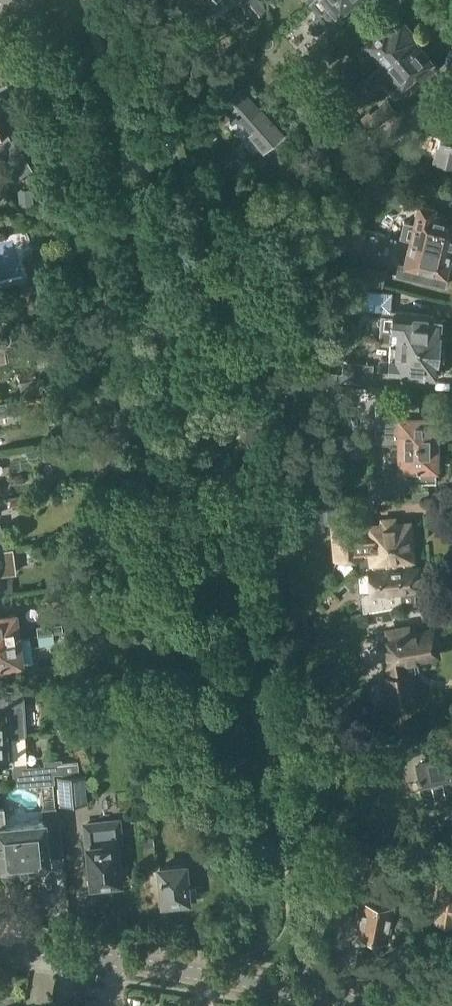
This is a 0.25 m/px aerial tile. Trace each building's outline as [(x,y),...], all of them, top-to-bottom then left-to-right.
[(259,0),(246,0),(242,4),(255,20),(267,10),(259,0)] [(308,3),(318,15),(309,22),(308,28),(313,33),(319,34),(327,27),(330,27),(332,29),(352,13),(346,6),(353,0),(312,0),(308,3)] [(383,63),(412,39),(415,36),(397,15),(358,48),(362,53),(359,56),(362,60),(373,51),(383,63)] [(321,53),(337,40),(329,30),(312,43),(321,53)] [(421,81),(436,68),(412,39),(383,63),(365,78),(373,87),(383,84),(394,98),(404,95),(409,90),(402,83),(415,73),(421,81)] [(337,40),(321,53),(329,63),(345,49),(337,40)] [(7,129),(15,125),(2,98),(0,99),(0,187),(1,189),(13,182),(31,174),(15,140),(13,141),(7,129)] [(387,98),(369,115),(377,125),(396,110),(387,98)] [(263,151),(282,134),(252,99),(238,111),(258,134),(253,139),(263,151)] [(445,102),(444,103),(435,108),(434,108),(428,132),(441,135),(435,160),(451,165),(451,103),(445,102)] [(400,117),(383,132),(393,143),(409,129),(400,117)] [(40,135),(36,121),(26,124),(31,138),(40,135)] [(349,129),(340,129),(341,139),(349,139),(349,129)] [(300,172),(301,150),(279,149),(278,172),(300,172)] [(451,247),(451,215),(434,211),(436,204),(420,201),(415,223),(405,220),(401,236),(411,238),(451,247)] [(331,220),(326,243),(360,252),(366,229),(331,220)] [(445,274),(451,247),(411,238),(405,262),(400,261),(397,273),(445,284),(447,277),(445,274)] [(60,270),(56,257),(26,266),(30,279),(60,270)] [(387,270),(357,263),(353,280),(383,287),(387,270)] [(398,344),(438,348),(441,321),(428,320),(429,314),(390,310),(391,293),(361,290),(355,295),(354,303),(360,309),(372,310),(371,316),(381,317),(379,342),(398,344)] [(436,376),(438,348),(398,344),(397,361),(390,360),(381,359),(378,361),(378,371),(389,372),(436,376)] [(9,362),(7,349),(0,350),(0,363),(9,362)] [(349,362),(347,383),(371,386),(373,365),(349,362)] [(42,379),(20,382),(22,395),(44,392),(42,379)] [(396,443),(437,443),(437,413),(419,413),(419,402),(375,399),(375,440),(386,443),(396,443)] [(8,416),(6,403),(0,404),(0,418),(8,416)] [(438,469),(437,443),(396,443),(396,452),(395,452),(393,453),(390,455),(387,457),(385,459),(384,462),(383,465),(383,467),(383,470),(384,472),(384,475),(386,477),(387,479),(368,479),(368,498),(399,499),(400,487),(401,487),(402,486),(403,486),(403,485),(404,484),(404,483),(436,483),(436,469),(438,469)] [(10,499),(11,509),(45,505),(43,495),(10,499)] [(271,509),(272,522),(279,521),(278,508),(271,509)] [(397,525),(396,519),(383,520),(383,526),(371,527),(371,529),(358,531),(357,521),(334,523),(336,547),(335,547),(336,551),(336,560),(361,558),(361,572),(368,572),(379,571),(399,569),(399,560),(412,559),(410,524),(397,525)] [(2,575),(1,560),(14,558),(12,548),(4,549),(0,550),(0,575),(2,575)] [(379,571),(368,572),(369,592),(361,596),(363,612),(403,605),(401,594),(422,592),(421,565),(413,565),(412,559),(399,560),(399,569),(379,571)] [(394,620),(392,607),(364,612),(366,623),(378,622),(377,615),(382,615),(382,621),(394,620)] [(18,639),(15,614),(0,616),(0,641),(18,639)] [(38,637),(53,635),(51,625),(37,627),(38,637)] [(412,632),(411,626),(397,628),(398,632),(382,635),(386,664),(395,663),(397,675),(388,677),(385,679),(390,708),(401,706),(401,707),(404,707),(403,706),(416,704),(411,673),(417,672),(415,661),(422,660),(422,659),(437,656),(433,630),(419,633),(418,631),(412,632)] [(53,635),(38,637),(39,646),(54,644),(53,635)] [(18,639),(0,641),(0,667),(21,664),(33,662),(31,646),(19,648),(18,639)] [(11,736),(10,709),(0,710),(0,737),(11,736)] [(376,753),(373,731),(353,733),(356,754),(360,754),(360,757),(376,753)] [(0,737),(0,766),(13,765),(11,736),(0,737)] [(426,795),(424,795),(426,808),(437,805),(451,802),(451,740),(447,741),(447,744),(449,744),(451,753),(429,758),(425,739),(399,745),(406,779),(422,775),(426,795)] [(15,786),(41,785),(55,784),(55,774),(62,774),(62,776),(79,775),(78,761),(62,762),(62,759),(44,760),(44,767),(14,769),(15,786)] [(79,775),(62,776),(57,776),(59,806),(87,803),(85,774),(79,775)] [(3,808),(0,809),(0,864),(6,868),(45,865),(48,859),(45,821),(5,825),(3,808)] [(116,884),(118,882),(120,881),(117,845),(121,844),(119,821),(87,824),(88,846),(91,884),(106,883),(108,885),(116,884)] [(370,840),(359,838),(352,868),(363,871),(370,840)] [(140,840),(143,868),(156,867),(153,839),(140,840)] [(187,886),(186,865),(160,867),(163,903),(189,901),(188,899),(197,899),(196,885),(187,886)] [(438,881),(433,914),(435,915),(434,923),(451,926),(451,883),(438,881)] [(384,940),(391,906),(357,899),(352,926),(356,926),(354,934),(384,940)]
